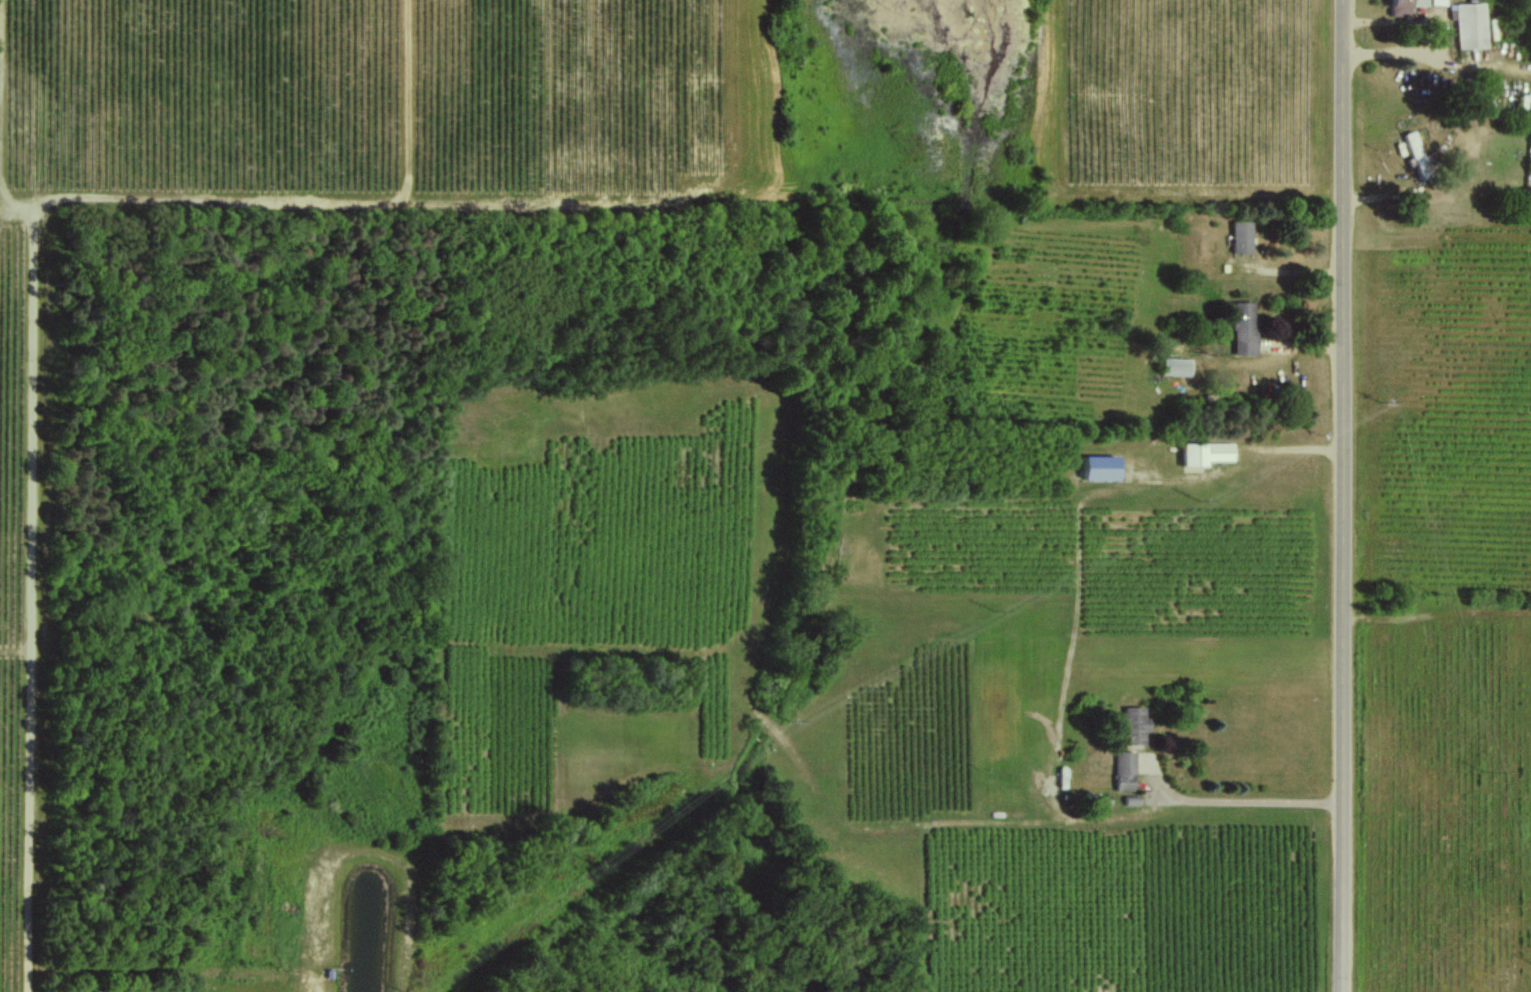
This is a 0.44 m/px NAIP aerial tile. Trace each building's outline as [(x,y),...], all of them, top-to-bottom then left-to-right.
[(1409,15),(1409,6),(1424,5),(1424,0),(1389,0),(1389,16),(1409,15)] [(1454,19),(1455,48),(1484,47),(1482,2),(1447,3),(1447,19),(1454,19)] [(1404,134),(1421,180),(1432,176),(1415,130),(1404,134)] [(1252,221),(1232,222),(1234,253),(1253,252),(1252,221)] [(1255,301),(1232,302),(1234,354),(1256,354),(1255,301)] [(1190,358),(1163,357),(1163,374),(1190,375),(1190,358)] [(1184,443),(1184,466),(1208,466),(1208,460),(1234,460),(1234,443),(1184,443)] [(1121,479),(1121,455),(1085,455),(1086,479),(1121,479)] [(1150,716),(1145,716),(1145,707),(1125,706),(1124,743),(1145,743),(1145,731),(1149,731),(1150,716)] [(1135,752),(1115,752),(1114,790),(1135,791),(1135,752)]
